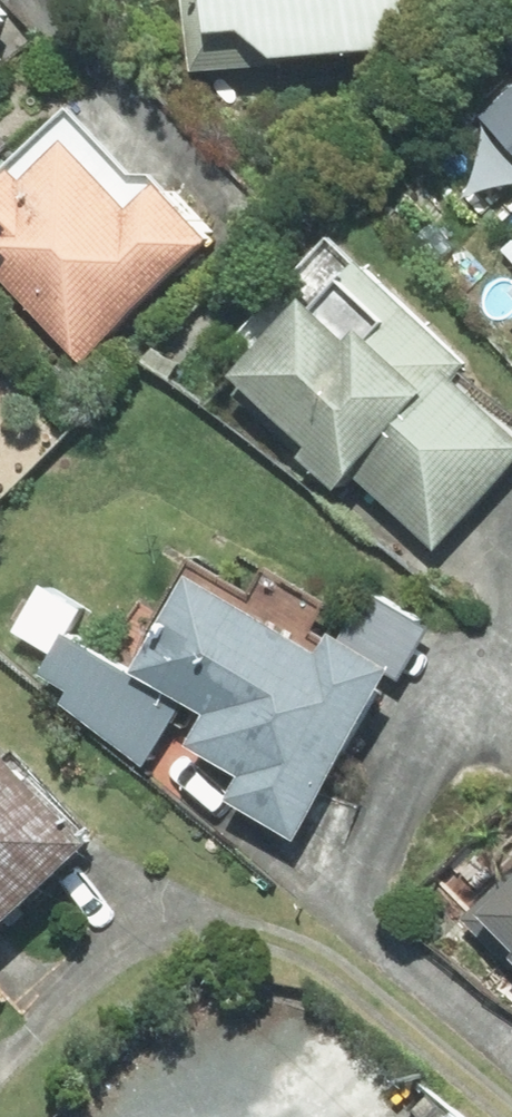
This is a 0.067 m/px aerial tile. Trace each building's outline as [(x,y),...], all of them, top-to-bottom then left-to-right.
[(189,70),(444,48),(438,0),(180,0),(189,70)] [(478,115),(511,152),(511,84),(478,115)] [(79,370),(212,239),(147,173),(125,174),(64,112),(0,175),(0,291),(79,370)] [(431,554),(511,465),(511,435),(450,379),(463,364),(325,241),(227,349),(242,362),(229,376),(303,442),(291,455),(333,493),(347,478),(431,554)] [(225,801),(290,839),(387,672),(335,643),(309,627),(320,608),(263,575),(247,603),(187,569),(129,670),(204,713),(186,745),(240,776),(225,801)] [(363,594),(335,643),(387,672),(397,678),(425,629),(363,594)] [(139,765),(178,706),(62,635),(37,674),(66,690),(60,703),(139,765)] [(0,758),(0,919),(81,843),(0,758)] [(462,920),(511,970),(511,870),(462,920)]
